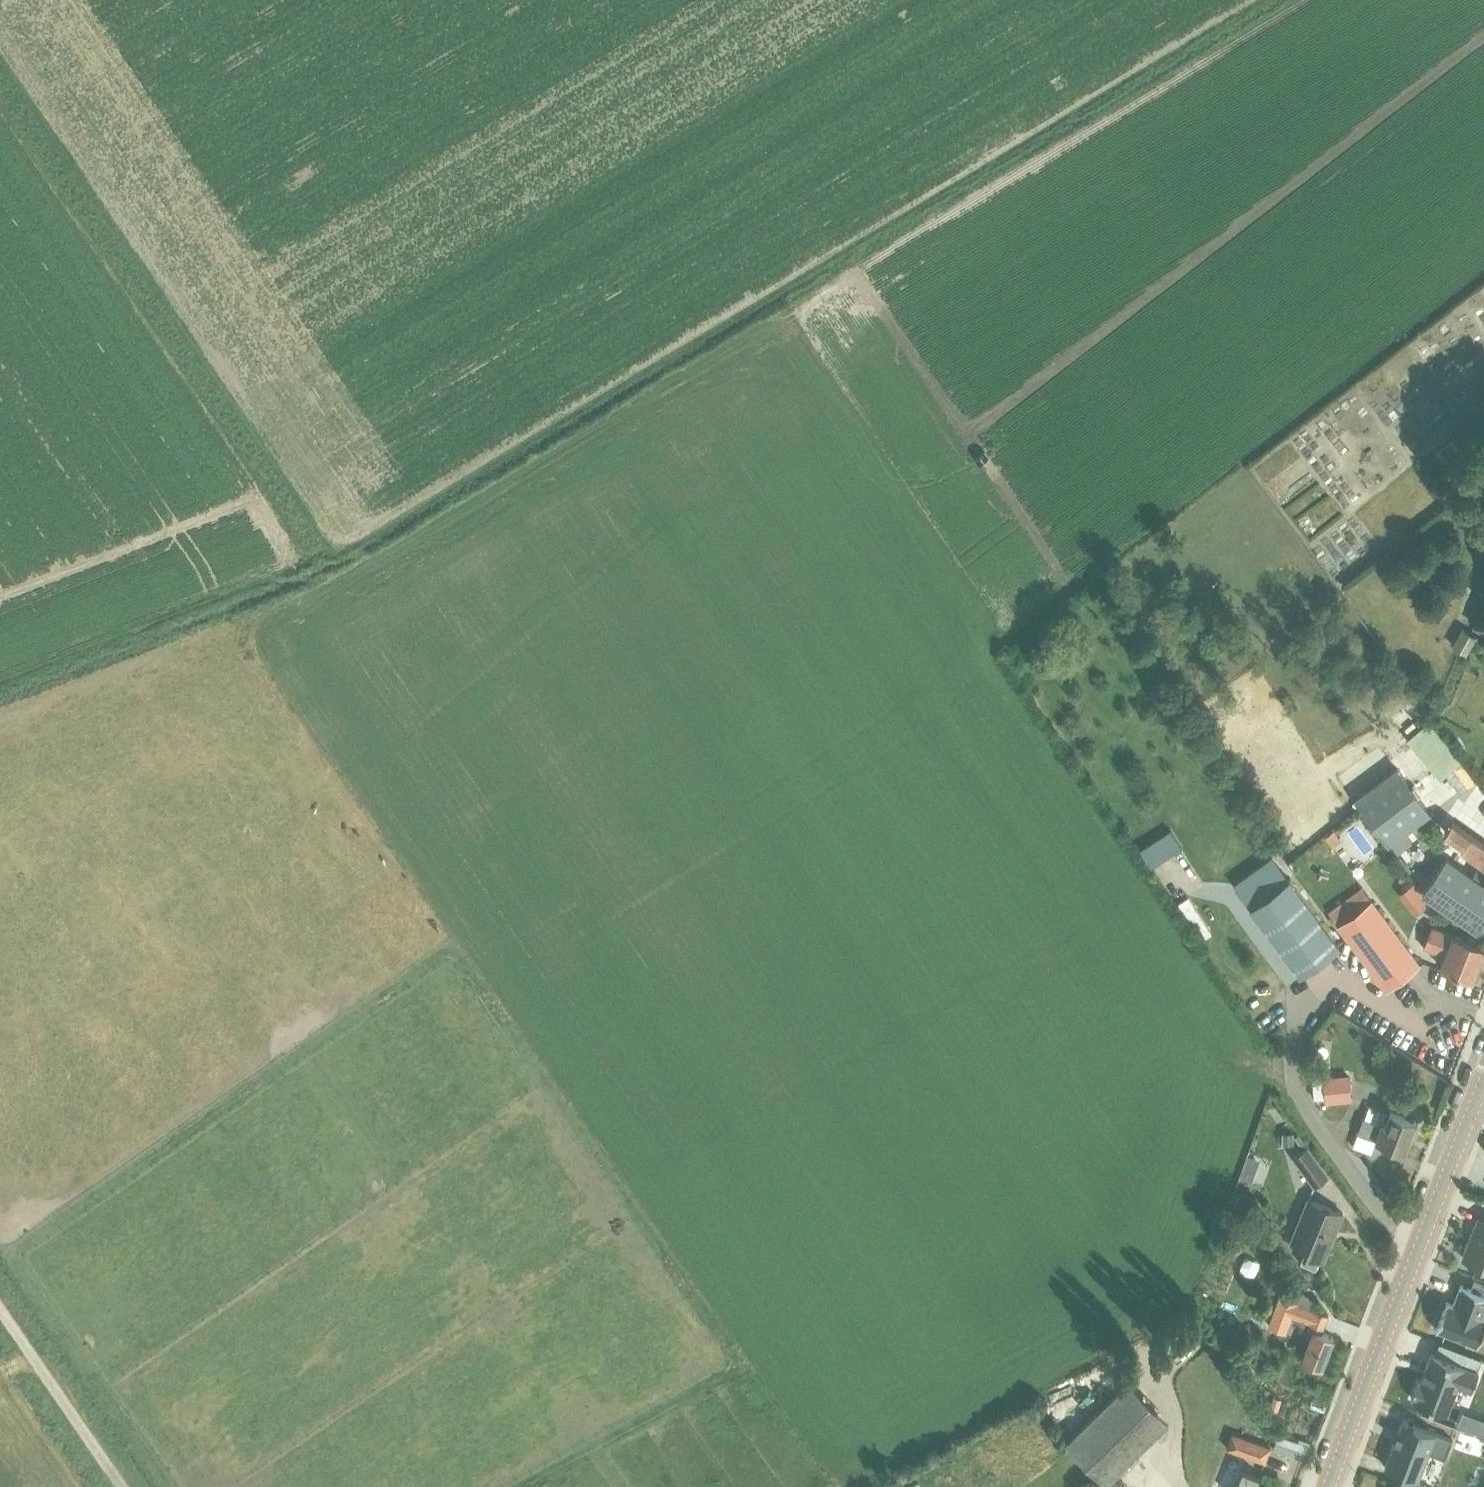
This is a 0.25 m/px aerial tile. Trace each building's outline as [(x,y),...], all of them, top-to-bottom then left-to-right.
[(1455,440),(1436,455),(1441,462),(1461,447),(1455,440)] [(1474,624),(1483,630),(1483,609),(1474,624)] [(1480,638),(1464,628),(1455,646),(1471,655),(1480,638)] [(1438,704),(1434,714),(1441,716),(1444,707),(1438,704)] [(1442,775),(1460,759),(1429,721),(1410,736),(1442,775)] [(1389,844),(1431,813),(1398,768),(1355,799),(1389,844)] [(1453,821),(1445,831),(1464,844),(1462,847),(1482,862),(1473,875),(1447,857),(1424,891),(1431,900),(1483,936),(1483,843),(1453,821)] [(1325,836),(1333,845),(1341,839),(1334,829),(1325,836)] [(1141,849),(1152,865),(1182,846),(1172,830),(1141,849)] [(1407,834),(1392,845),(1398,853),(1413,842),(1407,834)] [(1290,878),(1251,906),(1301,975),(1340,946),(1290,878)] [(1415,883),(1401,894),(1408,904),(1423,894),(1415,883)] [(1183,899),(1206,937),(1218,930),(1195,892),(1183,899)] [(1333,917),(1387,989),(1420,964),(1366,892),(1346,907),(1343,902),(1330,911),(1333,916),(1333,917)] [(1483,952),(1483,946),(1432,925),(1424,946),(1446,955),(1441,966),(1473,979),(1483,952)] [(1349,1075),(1325,1077),(1327,1102),(1351,1099),(1350,1089),(1349,1075)] [(1404,1150),(1415,1120),(1391,1111),(1386,1125),(1364,1117),(1359,1132),(1404,1150)] [(1294,1143),(1294,1131),(1282,1131),(1282,1143),(1294,1143)] [(1315,1185),(1329,1175),(1308,1147),(1294,1157),(1315,1185)] [(1246,1174),(1268,1178),(1272,1159),(1251,1155),(1246,1174)] [(1335,1233),(1344,1213),(1309,1198),(1292,1241),(1307,1247),(1304,1253),(1322,1260),(1333,1232),(1335,1233)] [(1254,1225),(1252,1209),(1236,1212),(1238,1228),(1254,1225)] [(1463,1258),(1483,1266),(1483,1220),(1479,1218),(1471,1240),(1463,1258)] [(1436,1329),(1438,1329),(1438,1328),(1441,1329),(1476,1344),(1477,1345),(1482,1332),(1483,1328),(1483,1285),(1475,1281),(1472,1288),(1467,1286),(1461,1284),(1460,1285),(1461,1285),(1454,1304),(1448,1302),(1449,1301),(1447,1301),(1442,1314),(1436,1329)] [(1323,1366),(1334,1336),(1322,1332),(1328,1314),(1313,1309),(1317,1300),(1299,1293),(1300,1291),(1284,1285),(1269,1324),(1286,1331),(1293,1311),(1304,1315),(1303,1318),(1311,1321),(1308,1328),(1314,1330),(1303,1359),(1323,1366)] [(1223,1319),(1216,1333),(1234,1341),(1240,1327),(1223,1319)] [(1419,1377),(1412,1396),(1415,1397),(1414,1398),(1449,1411),(1459,1383),(1472,1388),(1480,1369),(1432,1351),(1426,1368),(1428,1370),(1427,1373),(1424,1373),(1422,1378),(1419,1377)] [(1110,1480),(1168,1424),(1127,1382),(1069,1438),(1110,1480)] [(1274,1396),(1268,1412),(1275,1415),(1282,1399),(1274,1396)] [(1403,1420),(1385,1466),(1419,1479),(1429,1451),(1446,1458),(1453,1439),(1403,1420)] [(1266,1462),(1271,1447),(1233,1433),(1227,1449),(1266,1462)] [(1298,1441),(1279,1434),(1273,1448),(1306,1460),(1313,1442),(1299,1437),(1298,1441)] [(1237,1486),(1272,1486),(1258,1482),(1260,1476),(1248,1472),(1244,1470),(1237,1486)]
